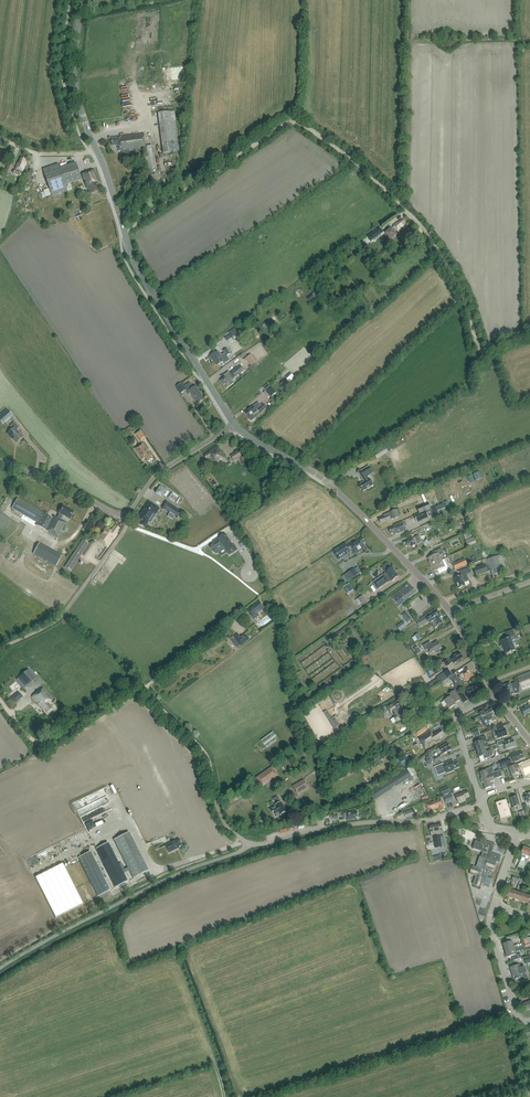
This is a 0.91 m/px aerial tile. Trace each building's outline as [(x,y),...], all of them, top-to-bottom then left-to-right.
[(180,152),(175,111),(158,113),(163,154),(180,152)] [(120,151),(121,159),(130,158),(129,151),(145,148),(143,133),(120,136),(120,137),(111,138),(112,146),(117,145),(118,151),(120,151)] [(146,161),(145,157),(131,158),(132,164),(139,163),(140,167),(145,167),(145,161),(146,161)] [(15,169),(13,174),(19,177),(21,172),(22,172),(25,163),(24,162),(25,160),(21,158),(19,164),(17,163),(15,169)] [(76,163),(60,168),(59,164),(43,169),(52,196),(68,191),(66,185),(81,179),(76,163)] [(98,182),(94,169),(81,174),(86,187),(87,186),(90,193),(100,189),(97,182),(98,182)] [(392,229),(391,228),(385,232),(390,239),(396,234),(394,232),(397,230),(398,231),(404,227),(403,225),(406,223),(403,219),(398,222),(397,222),(393,225),(395,226),(392,229)] [(380,228),(368,237),(371,241),(383,233),(380,228)] [(234,341),(242,335),(238,329),(230,335),(232,338),(234,341)] [(222,355),(220,356),(219,353),(217,351),(211,356),(212,359),(213,358),(214,360),(217,365),(223,361),(225,363),(230,360),(227,356),(230,354),(227,349),(223,351),(225,353),(222,355)] [(246,359),(251,366),(256,362),(251,355),(246,359)] [(241,365),(232,372),(233,373),(236,377),(244,370),(241,365)] [(225,377),(220,381),(226,388),(234,383),(236,381),(234,379),(234,378),(236,377),(233,373),(231,375),(229,371),(224,375),(225,377)] [(292,373),(287,378),(290,381),(295,377),(292,373)] [(185,385),(183,386),(186,389),(188,393),(190,392),(198,403),(204,399),(195,385),(193,387),(190,382),(185,385)] [(271,386),(265,390),(271,397),(276,393),(271,386)] [(250,421),(251,420),(255,418),(253,415),(258,410),(261,413),(267,407),(263,403),(261,406),(258,402),(253,406),(248,409),(249,410),(245,413),(250,418),(249,419),(250,421)] [(0,415),(0,421),(3,424),(13,415),(7,409),(0,415)] [(11,437),(16,442),(23,436),(17,429),(19,427),(14,422),(10,426),(12,429),(7,433),(11,437)] [(135,433),(141,442),(146,438),(140,429),(135,433)] [(143,442),(134,448),(141,458),(144,457),(147,461),(152,458),(151,456),(152,455),(143,442)] [(373,453),(377,458),(388,451),(385,445),(373,453)] [(217,446),(209,451),(210,452),(204,455),(207,459),(209,457),(215,466),(219,464),(220,466),(227,461),(217,446)] [(240,456),(237,451),(230,455),(233,460),(240,456)] [(358,472),(364,481),(359,484),(363,491),(373,485),(368,476),(373,472),(369,465),(358,472)] [(165,499),(169,490),(160,485),(155,494),(165,499)] [(178,498),(172,493),(168,498),(175,502),(178,498)] [(17,498),(12,508),(38,522),(36,525),(45,530),(45,529),(50,532),(49,533),(58,538),(62,531),(64,532),(67,527),(65,526),(67,522),(61,519),(63,515),(70,518),(74,511),(62,504),(58,512),(59,512),(57,516),(54,515),(53,517),(17,498)] [(160,508),(148,500),(139,514),(140,515),(138,518),(142,521),(140,524),(145,527),(149,521),(150,522),(160,508)] [(175,507),(167,501),(162,507),(178,518),(182,512),(175,507)] [(428,502),(417,507),(419,513),(420,513),(426,511),(431,509),(428,502)] [(435,507),(431,509),(433,513),(445,508),(444,503),(443,503),(435,507)] [(383,515),(384,516),(379,519),(381,523),(386,521),(386,522),(399,516),(398,515),(402,514),(399,508),(396,510),(396,509),(391,511),(391,512),(383,515)] [(420,513),(414,516),(417,522),(429,517),(426,511),(420,513)] [(402,521),(394,525),(395,527),(389,529),(391,534),(393,533),(394,534),(397,533),(398,534),(406,530),(402,521)] [(115,525),(111,530),(106,527),(97,539),(108,547),(115,537),(116,537),(118,534),(116,533),(120,528),(115,525)] [(209,546),(213,552),(213,551),(214,552),(215,553),(216,553),(217,553),(225,548),(229,554),(232,553),(231,552),(233,551),(233,552),(237,549),(233,543),(231,545),(230,543),(231,543),(225,533),(218,538),(217,539),(216,539),(212,541),(213,543),(209,546)] [(411,547),(415,545),(422,542),(419,535),(415,537),(413,538),(412,536),(408,538),(408,540),(403,542),(405,546),(407,545),(408,546),(411,545),(411,547)] [(478,543),(475,537),(465,541),(468,548),(478,543)] [(357,540),(347,546),(346,543),(333,551),(337,557),(351,548),(355,554),(366,548),(363,543),(365,542),(362,538),(357,541),(357,540)] [(83,539),(65,566),(71,570),(89,543),(83,539)] [(40,557),(56,566),(62,556),(46,546),(39,543),(33,554),(40,557)] [(443,551),(442,548),(433,552),(435,555),(428,558),(430,561),(429,562),(430,565),(442,560),(440,556),(444,554),(443,551)] [(501,554),(497,556),(487,559),(487,558),(485,559),(483,559),(482,560),(484,565),(474,569),(476,576),(488,572),(488,571),(491,571),(492,575),(502,572),(503,572),(500,564),(504,562),(501,554)] [(467,564),(465,559),(453,564),(456,570),(467,564)] [(442,560),(430,565),(432,568),(433,568),(434,571),(441,568),(442,571),(448,569),(447,566),(445,567),(442,560)] [(388,582),(388,581),(391,579),(392,581),(392,580),(393,580),(394,579),(399,576),(392,567),(390,568),(390,567),(390,565),(389,564),(388,563),(387,563),(386,564),(385,564),(384,566),(382,567),(385,572),(386,572),(386,573),(383,575),(372,582),(377,589),(388,582)] [(343,576),(347,582),(362,571),(357,565),(343,576)] [(460,571),(461,575),(454,578),(458,588),(465,585),(464,582),(468,581),(466,573),(467,572),(466,569),(460,571)] [(342,587),(347,594),(353,590),(349,583),(342,587)] [(391,596),(399,606),(405,601),(404,601),(416,592),(412,587),(411,588),(408,584),(403,587),(403,588),(391,596)] [(258,613),(264,608),(259,601),(247,611),(254,620),(260,616),(258,613)] [(430,623),(431,622),(435,628),(437,627),(437,625),(443,622),(440,617),(441,616),(439,612),(428,618),(430,623)] [(424,617),(416,621),(419,627),(423,625),(427,622),(425,619),(424,617)] [(403,621),(397,626),(400,631),(407,626),(403,621)] [(505,632),(507,639),(501,641),(503,646),(504,646),(506,653),(514,650),(511,640),(515,639),(512,630),(505,632)] [(234,636),(241,645),(249,638),(245,633),(240,637),(237,634),(234,636)] [(441,648),(437,642),(437,641),(432,644),(430,641),(423,645),(423,646),(426,650),(425,650),(426,650),(428,649),(431,653),(435,650),(437,653),(438,653),(440,652),(440,651),(439,650),(440,649),(439,649),(441,648)] [(456,654),(450,658),(447,660),(444,662),(447,667),(450,664),(452,663),(451,662),(452,661),(454,663),(455,663),(456,662),(456,661),(459,660),(459,659),(462,657),(462,656),(461,653),(460,653),(460,652),(456,655),(456,654)] [(458,677),(455,673),(443,680),(445,683),(451,680),(456,688),(462,684),(462,683),(465,681),(466,681),(468,679),(468,678),(472,675),(468,668),(459,673),(461,675),(458,677)] [(438,678),(440,682),(452,674),(449,669),(437,677),(438,678)] [(20,677),(27,685),(36,678),(28,670),(20,677)] [(504,685),(508,695),(514,693),(516,694),(529,689),(529,672),(514,678),(515,682),(511,684),(510,683),(504,685)] [(429,684),(431,687),(440,682),(438,678),(429,684)] [(482,692),(477,683),(466,690),(472,700),(476,697),(475,696),(482,692)] [(52,698),(43,687),(32,696),(38,703),(37,703),(42,709),(44,708),(47,712),(52,708),(48,702),(52,698)] [(451,696),(444,700),(445,701),(441,703),(443,707),(447,705),(449,708),(456,704),(455,703),(460,699),(455,690),(449,694),(451,696)] [(393,703),(392,702),(387,706),(392,714),(393,713),(395,716),(394,717),(397,721),(404,717),(401,712),(399,713),(397,709),(403,706),(399,700),(393,703)] [(529,705),(525,707),(526,708),(522,710),(524,715),(529,713),(529,706),(529,705)] [(483,711),(480,712),(480,714),(481,716),(478,717),(481,721),(482,721),(485,727),(487,726),(487,725),(496,720),(493,714),(494,714),(491,709),(485,713),(484,712),(483,711)] [(332,719),(329,713),(326,715),(334,729),(339,726),(336,720),(335,721),(333,718),(332,719)] [(428,729),(425,724),(414,732),(417,736),(428,729)] [(474,737),(480,734),(478,728),(471,731),(474,737)] [(507,735),(507,734),(507,731),(506,732),(505,728),(497,730),(496,728),(492,730),(494,737),(497,736),(498,738),(507,735)] [(433,734),(430,730),(419,737),(426,748),(436,742),(439,740),(438,739),(444,734),(441,729),(433,734)] [(272,731),(261,740),(267,748),(278,739),(272,731)] [(486,736),(484,737),(478,738),(479,741),(475,743),(477,750),(485,748),(489,746),(486,736)] [(504,743),(503,740),(497,742),(498,746),(503,744),(505,749),(515,746),(513,740),(504,743)] [(451,749),(448,743),(436,749),(438,752),(442,750),(443,753),(451,749)] [(486,751),(485,748),(477,750),(479,757),(483,755),(484,759),(493,756),(491,749),(486,751)] [(509,758),(509,759),(500,762),(503,768),(512,765),(511,763),(520,760),(520,759),(524,757),(522,752),(516,754),(515,753),(511,754),(512,758),(509,758)] [(444,764),(436,767),(437,771),(442,769),(443,773),(446,772),(447,773),(454,770),(454,769),(459,767),(457,761),(454,763),(453,760),(444,764)] [(516,764),(509,767),(512,774),(519,771),(523,769),(525,775),(529,773),(529,762),(521,765),(517,767),(516,764)] [(272,767),(257,778),(263,786),(278,775),(272,767)] [(485,789),(492,787),(490,782),(495,780),(494,779),(503,776),(501,770),(494,772),(494,770),(491,771),(490,767),(485,769),(486,770),(480,772),(482,778),(481,779),(482,783),(483,782),(485,789)] [(411,776),(406,768),(397,774),(402,782),(411,776)] [(293,786),(298,794),(308,788),(304,780),(293,786)] [(453,799),(451,794),(444,797),(446,802),(453,799)] [(284,813),(286,812),(283,806),(284,806),(281,802),(278,796),(273,799),(276,805),(275,806),(276,806),(271,809),(275,817),(280,814),(281,815),(281,814),(282,815),(284,814),(284,813)] [(521,809),(517,796),(511,798),(514,807),(517,806),(518,809),(521,809)] [(110,800),(109,798),(83,798),(78,801),(77,801),(75,802),(75,804),(86,824),(89,824),(93,822),(95,822),(99,820),(100,820),(110,814),(110,810),(106,810),(111,807),(110,805),(110,800)] [(429,811),(432,810),(438,807),(440,811),(444,810),(443,807),(445,807),(441,798),(426,803),(429,811)] [(511,816),(506,800),(496,803),(501,819),(511,816)] [(77,826),(82,838),(88,836),(83,824),(77,826)] [(442,833),(441,824),(430,826),(431,835),(437,834),(437,836),(433,836),(435,848),(442,847),(440,835),(439,835),(439,834),(442,833)] [(129,832),(114,839),(128,867),(130,870),(133,878),(148,870),(129,832)] [(175,840),(165,845),(169,853),(177,849),(177,848),(183,845),(180,839),(176,841),(175,840)] [(473,866),(470,874),(476,876),(473,884),(481,887),(482,884),(484,885),(484,886),(489,888),(492,879),(488,877),(491,870),(493,871),(496,862),(495,862),(495,861),(499,863),(501,856),(492,853),(491,852),(494,844),(495,844),(485,841),(486,841),(485,844),(484,844),(476,840),(473,848),(482,852),(481,857),(480,856),(476,867),(473,866)] [(108,842),(96,848),(116,887),(128,881),(124,873),(130,870),(128,867),(124,869),(122,870),(119,864),(108,842)] [(529,856),(529,852),(529,849),(524,847),(521,854),(526,855),(525,858),(528,858),(528,856),(529,856)] [(78,857),(98,896),(110,890),(90,851),(78,857)] [(431,851),(427,852),(430,862),(441,860),(440,855),(433,857),(431,851)] [(521,860),(519,864),(518,867),(524,869),(524,867),(525,867),(527,862),(521,860)] [(83,904),(63,864),(35,877),(56,917),(83,904)] [(506,896),(514,899),(516,891),(512,890),(513,887),(510,886),(509,889),(506,896)] [(516,891),(514,899),(521,901),(523,893),(516,891)] [(529,898),(529,896),(523,893),(521,901),(528,903),(529,898)] [(505,950),(518,946),(518,944),(513,945),(512,941),(516,940),(515,935),(506,938),(507,942),(503,944),(505,950)] [(523,945),(518,946),(505,950),(507,957),(511,956),(513,960),(522,958),(520,953),(516,954),(515,952),(524,949),(523,945)] [(517,978),(521,977),(522,978),(523,979),(524,979),(525,979),(526,979),(528,978),(525,972),(526,972),(524,967),(523,968),(521,964),(520,965),(519,964),(510,967),(514,979),(516,978),(516,979),(517,978)]
